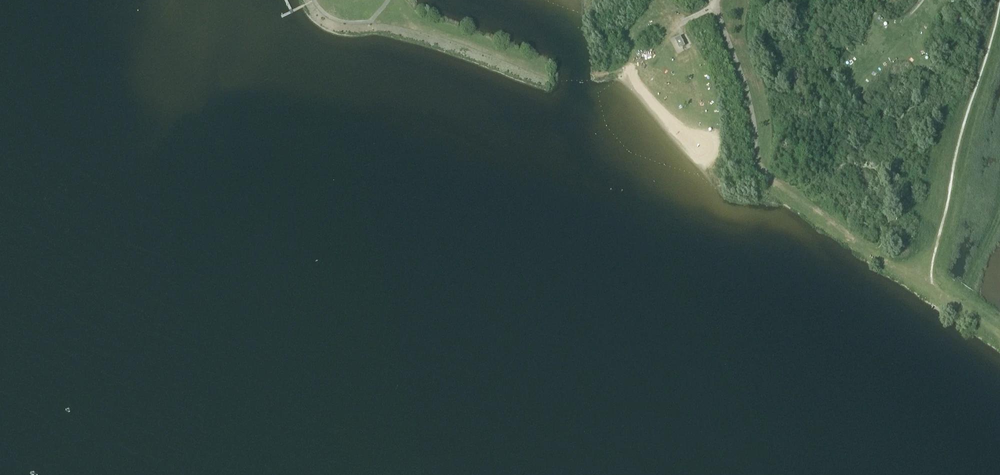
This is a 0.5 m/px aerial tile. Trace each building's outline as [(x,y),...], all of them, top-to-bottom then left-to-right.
[(684,45),(681,38),(676,41),(679,48),(684,45)]
